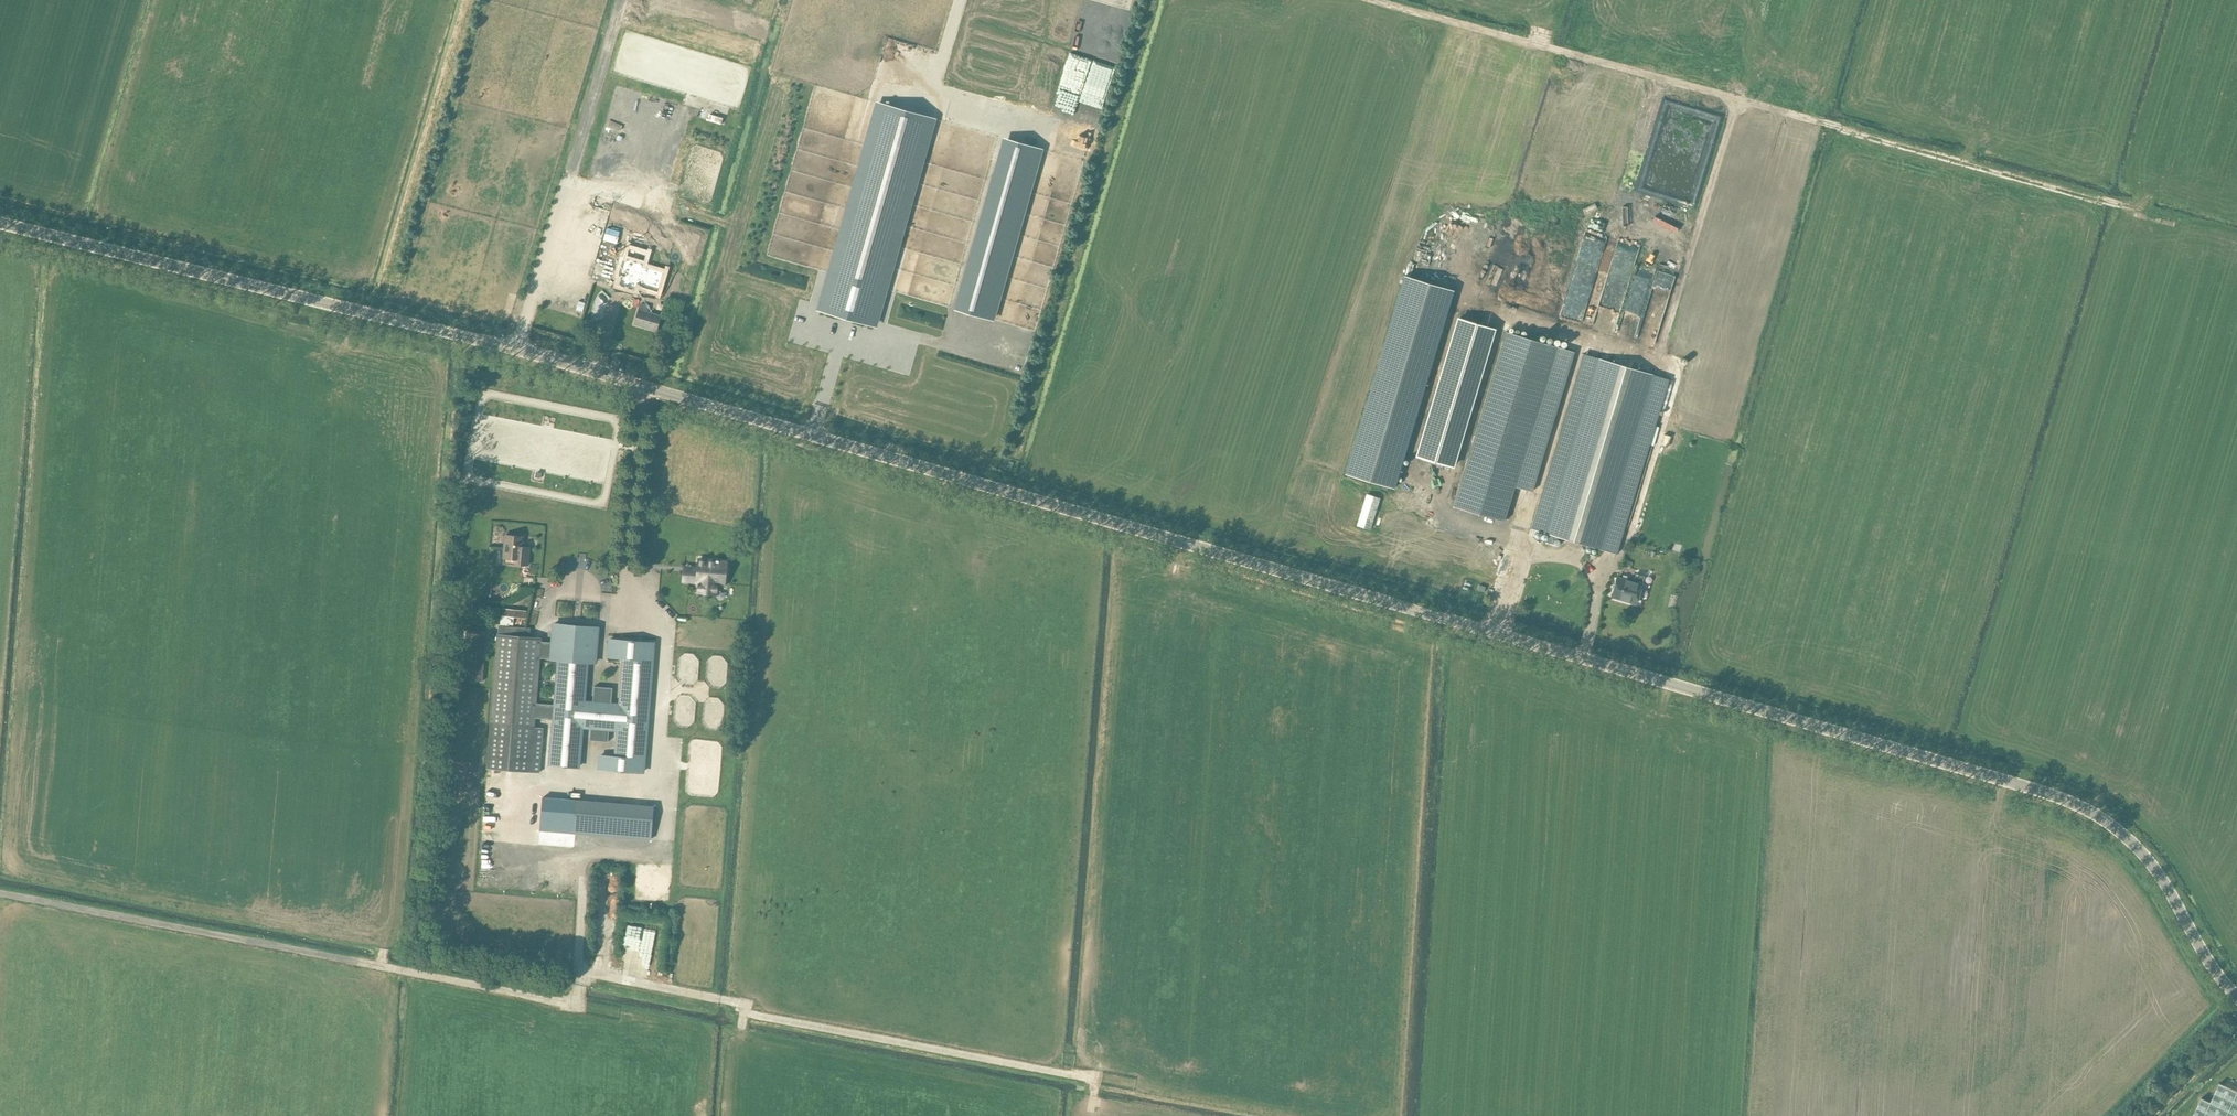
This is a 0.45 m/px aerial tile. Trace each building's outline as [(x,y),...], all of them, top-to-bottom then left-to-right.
[(879,103),(821,305),(875,321),(933,118),(879,103)] [(723,118),(710,114),(708,120),(721,124),(723,118)] [(1038,149),(1001,139),(952,304),(988,315),(1038,149)] [(598,149),(596,159),(612,163),(614,153),(598,149)] [(1524,228),(1509,278),(1532,285),(1547,235),(1524,228)] [(1566,251),(1560,279),(1566,280),(1574,282),(1582,245),(1576,243),(1574,253),(1566,251)] [(616,287),(636,293),(639,286),(660,294),(667,272),(647,265),(650,253),(630,246),(616,287)] [(1456,270),(1455,276),(1470,280),(1471,275),(1456,270)] [(1404,275),(1345,473),(1394,488),(1453,290),(1404,275)] [(789,283),(801,289),(805,282),(793,276),(789,283)] [(595,294),(594,319),(619,320),(619,295),(595,294)] [(640,302),(634,325),(663,333),(668,315),(651,311),(653,305),(640,302)] [(1454,506),(1504,521),(1515,486),(1534,491),(1576,352),(1557,346),(1506,331),(1454,506)] [(1604,551),(1617,554),(1655,427),(1640,423),(1655,375),(1596,357),(1581,405),(1574,403),(1535,530),(1544,532),(1544,533),(1548,534),(1556,536),(1604,551)] [(1556,536),(1548,534),(1546,542),(1553,544),(1556,536)] [(511,565),(528,566),(528,553),(522,552),(523,536),(505,535),(504,559),(512,559),(511,565)] [(689,581),(699,582),(699,592),(718,594),(719,584),(725,584),(727,562),(720,562),(720,560),(718,560),(717,561),(700,560),(699,573),(690,572),(689,581)] [(1612,596),(1636,603),(1642,584),(1644,576),(1635,574),(1633,582),(1617,577),(1612,596)] [(535,727),(536,718),(537,702),(541,658),(542,641),(542,638),(530,637),(531,628),(499,626),(498,635),(496,635),(486,768),(540,773),(544,728),(535,727)] [(537,702),(536,718),(555,719),(551,764),(579,767),(583,727),(592,727),(591,740),(609,742),(610,729),(619,730),(617,757),(601,756),(600,768),(644,772),(655,643),(611,639),(610,656),(625,658),(621,705),(612,704),(613,688),(595,686),(594,702),(585,702),(588,662),(596,663),(598,633),(554,629),(553,642),(542,641),(541,658),(560,659),(556,704),(537,702)] [(574,833),(651,839),(653,806),(576,800),(574,833)] [(630,925),(625,949),(636,951),(637,944),(648,946),(651,929),(630,925)] [(2220,1084),(2211,1103),(2202,1099),(2194,1115),(2236,1115),(2236,1092),(2220,1084)]
